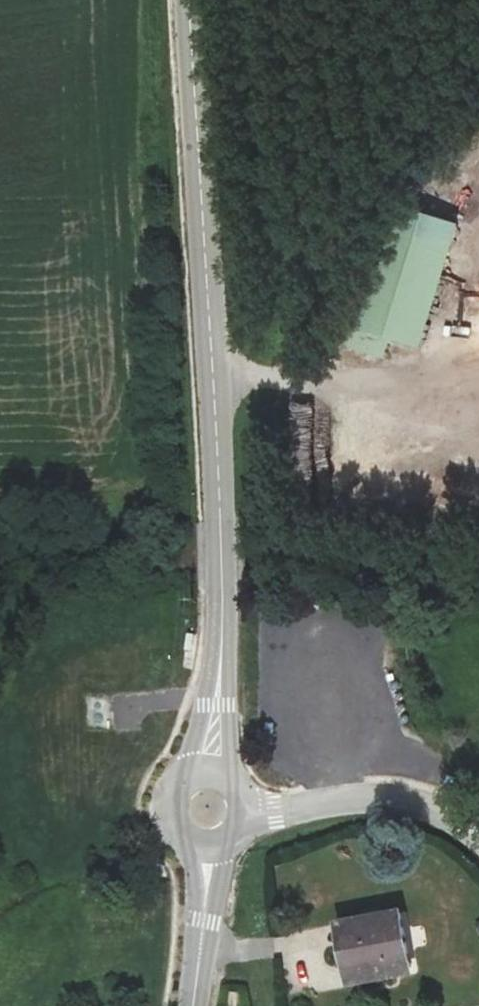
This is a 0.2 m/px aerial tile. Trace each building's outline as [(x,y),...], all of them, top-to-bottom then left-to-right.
[(419,349),(455,221),(387,202),(346,348),(383,358),(388,340),(419,349)] [(400,910),(334,922),(346,988),(411,976),(400,910)]
